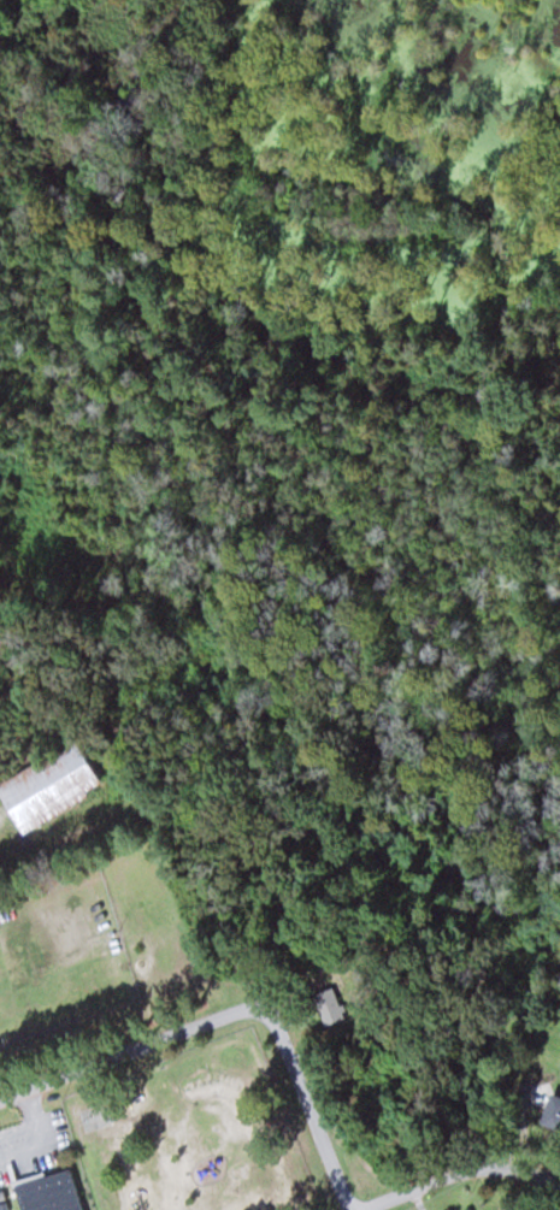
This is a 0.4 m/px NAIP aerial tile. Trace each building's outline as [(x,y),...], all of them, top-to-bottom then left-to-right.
[(16,832),(104,792),(82,742),(0,779),(0,796),(16,832)] [(348,1017),(332,981),(310,990),(325,1026),(348,1017)] [(14,1181),(21,1209),(80,1209),(70,1167),(14,1181)]
